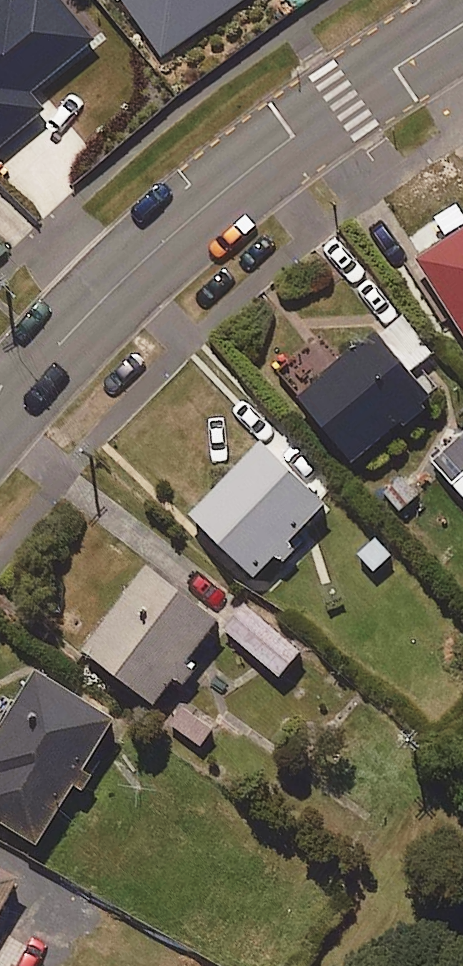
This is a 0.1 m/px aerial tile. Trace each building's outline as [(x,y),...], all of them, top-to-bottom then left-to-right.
[(47,106),(35,91),(97,42),(63,0),(0,0),(0,144),(47,106)] [(164,56),(247,0),(126,0),(164,56)] [(418,266),(462,332),(462,236),(418,266)] [(434,353),(401,314),(301,399),(358,465),(437,397),(414,370),(434,353)] [(331,505),(267,443),(196,517),(259,579),(331,505)] [(224,621),(150,566),(88,651),(162,706),(224,621)] [(304,653),(248,606),(228,630),(284,677),(304,653)] [(41,674),(0,738),(0,815),(44,843),(119,724),(41,674)] [(24,881),(0,867),(0,925),(24,881)]
